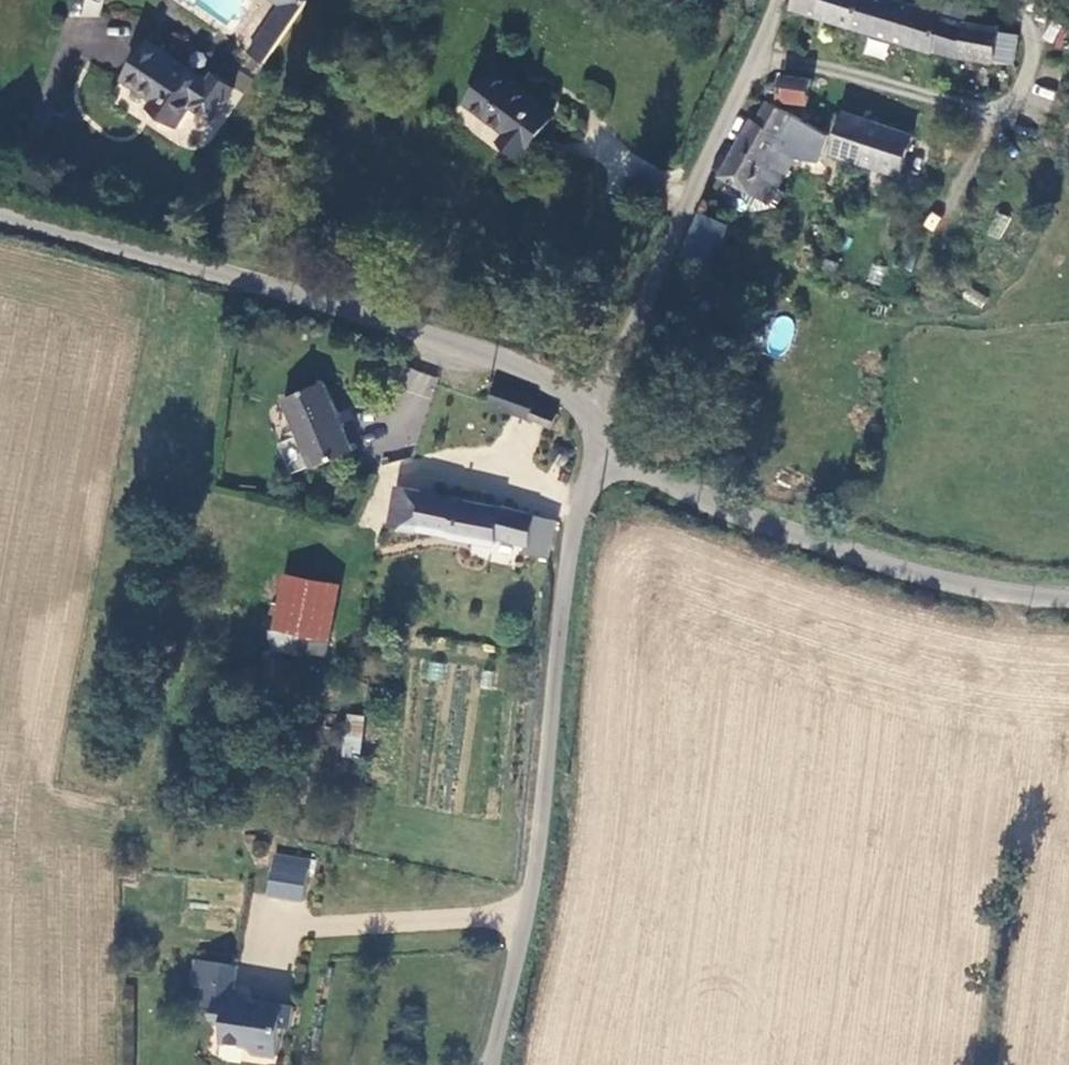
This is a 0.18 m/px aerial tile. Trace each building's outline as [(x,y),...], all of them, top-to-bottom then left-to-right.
[(264,63),(305,0),(271,0),(279,5),(248,52),(264,63)] [(791,10),(905,49),(994,66),(996,41),(998,27),(965,21),(944,13),(905,0),(795,0),(791,10)] [(206,83),(146,44),(121,81),(154,102),(148,110),(176,128),(189,108),(212,123),(229,98),(235,89),(233,88),(234,83),(218,73),(214,75),(212,73),(206,83)] [(556,116),(493,67),(464,105),(503,136),(498,141),(521,159),(556,116)] [(768,93),(770,98),(807,103),(810,81),(784,77),(783,85),(775,84),(770,84),(768,89),(768,93)] [(751,117),(720,180),(744,190),(742,198),(743,204),(750,212),(756,216),(764,218),(780,190),(797,157),(817,153),(824,134),(791,114),(768,104),(760,121),(751,117)] [(845,112),(831,150),(899,174),(912,136),(845,112)] [(987,235),(1002,239),(1009,216),(994,211),(987,235)] [(733,224),(701,212),(682,260),(714,273),(733,224)] [(430,400),(439,378),(410,368),(402,389),(430,400)] [(324,384),(285,401),(312,466),(352,449),(324,384)] [(497,384),(491,403),(555,425),(558,414),(533,404),(534,397),(497,384)] [(554,453),(554,459),(562,464),(567,462),(569,457),(569,453),(567,450),(564,448),(560,448),(556,449),(554,453)] [(507,513),(397,489),(391,525),(400,526),(422,531),(423,528),(494,543),(496,535),(531,542),(537,515),(508,508),(507,513)] [(537,515),(531,542),(529,552),(547,556),(556,519),(537,515)] [(340,586),(285,576),(275,629),(329,639),(340,586)] [(329,642),(302,637),(299,652),(327,657),(329,642)] [(359,757),(363,714),(344,712),(340,755),(359,757)] [(275,856),(269,889),(304,895),(309,862),(275,856)] [(290,1030),(294,1005),(231,994),(236,966),(200,960),(196,981),(203,982),(199,1003),(205,1003),(203,1015),(215,1018),(212,1039),(235,1043),(249,1053),(274,1057),(279,1028),(290,1030)]
